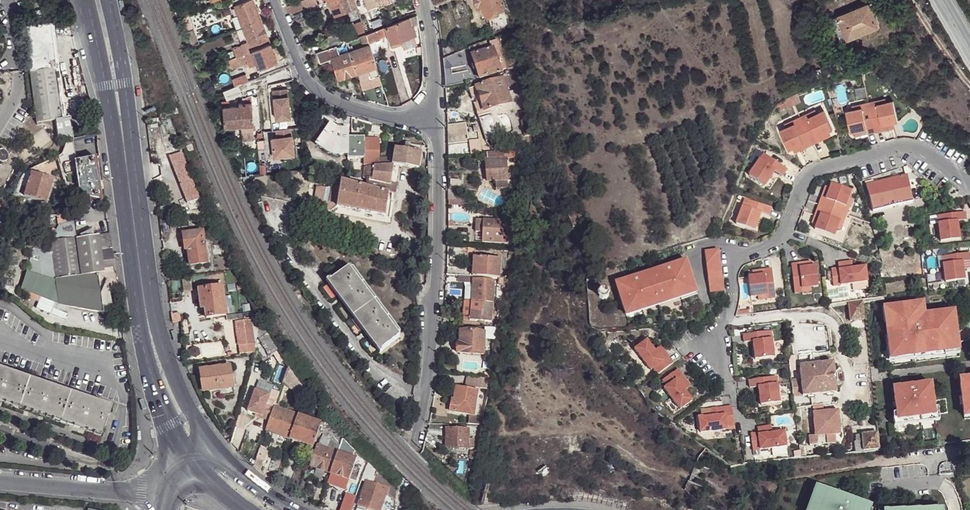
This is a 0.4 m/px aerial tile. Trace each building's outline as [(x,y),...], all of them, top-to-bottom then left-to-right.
[(243,27),(261,21),(253,0),(250,0),(235,6),(243,27)] [(355,0),(336,0),(331,2),(332,5),(335,15),(357,7),(355,0)] [(480,7),(484,6),(485,10),(487,15),(488,14),(488,15),(491,16),(497,14),(498,12),(498,10),(506,8),(503,0),(476,0),(479,7),(480,7)] [(289,6),(291,14),(305,9),(306,9),(303,1),(289,6)] [(320,11),(317,4),(306,9),(305,9),(308,16),(320,11)] [(870,4),(839,16),(848,39),(879,27),(870,4)] [(185,32),(191,47),(197,44),(187,16),(180,19),(185,32)] [(848,39),(839,16),(832,19),(842,42),(848,39)] [(403,21),(386,28),(388,35),(391,47),(393,48),(400,45),(400,44),(400,42),(411,38),(418,36),(414,25),(413,26),(411,18),(406,20),(403,21)] [(261,21),(243,27),(249,42),(252,51),(270,44),(261,21)] [(359,34),(365,32),(363,24),(356,27),(359,34)] [(58,95),(47,25),(21,29),(27,70),(31,95),(32,101),(35,123),(55,120),(58,138),(73,135),(70,118),(63,95),(58,95)] [(386,28),(366,36),(369,43),(388,35),(386,28)] [(333,39),(339,37),(337,30),(327,34),(330,40),(333,39)] [(413,45),(411,38),(400,42),(400,44),(400,45),(403,52),(410,50),(413,45)] [(330,40),(326,42),(328,49),(336,47),(333,39),(330,40)] [(252,51),(249,42),(242,44),(243,46),(245,53),(252,51)] [(443,59),(460,52),(456,42),(442,48),(443,59)] [(270,44),(252,51),(259,69),(277,62),(270,44)] [(233,50),(236,57),(244,54),(245,53),(243,46),(233,50)] [(350,52),(357,74),(368,70),(376,67),(369,46),(353,52),(350,52)] [(332,58),(339,56),(336,47),(328,49),(317,53),(320,63),(332,59),(331,58),(332,58)] [(475,64),(477,70),(480,79),(501,72),(493,47),(471,54),(475,64)] [(245,53),(244,54),(247,59),(249,66),(252,66),(254,71),(259,69),(252,51),(245,53)] [(338,80),(357,74),(350,52),(345,54),(339,56),(332,58),(331,58),(332,59),(338,80)] [(465,66),(460,52),(443,59),(444,71),(465,66)] [(237,63),(245,61),(247,59),(244,54),(236,57),(235,57),(237,63)] [(228,70),(245,63),(245,61),(237,63),(235,57),(228,60),(225,61),(228,70)] [(376,67),(368,70),(370,78),(379,75),(376,67)] [(232,79),(235,86),(244,83),(245,82),(247,81),(249,81),(246,74),(232,79)] [(503,77),(476,86),(484,111),(512,102),(503,77)] [(244,83),(235,86),(233,87),(236,97),(240,95),(243,94),(248,92),(244,83)] [(236,97),(233,87),(223,91),(226,100),(236,97)] [(376,92),(380,105),(388,107),(383,89),(376,92)] [(243,94),(240,95),(236,97),(239,104),(242,104),(245,104),(243,94)] [(207,97),(200,99),(202,104),(209,102),(209,101),(211,99),(209,95),(207,97)] [(791,95),(785,100),(789,108),(795,104),(791,95)] [(288,97),(271,98),(272,122),(289,121),(288,97)] [(877,100),(869,102),(876,130),(883,128),(882,124),(894,122),(899,120),(894,100),(887,102),(878,104),(877,100)] [(869,102),(862,104),(862,108),(854,110),(846,111),(851,131),(856,130),(867,128),(868,132),(876,130),(869,102)] [(241,127),(252,126),(254,126),(251,103),(251,104),(246,104),(245,104),(242,104),(239,104),(239,107),(241,127)] [(220,108),(222,128),(240,127),(241,127),(239,107),(229,107),(220,108)] [(808,114),(801,118),(813,144),(820,140),(819,136),(829,131),(833,130),(825,111),(818,114),(810,118),(808,114)] [(813,144),(801,118),(794,121),(795,124),(787,128),(781,131),(789,150),(793,148),(804,143),(806,147),(813,144)] [(451,140),(466,137),(464,123),(449,125),(451,140)] [(339,155),(347,155),(348,139),(348,130),(339,130),(336,129),(330,125),(316,146),(323,150),(324,148),(325,149),(332,152),(339,153),(339,155)] [(240,127),(241,141),(254,140),(252,126),(241,127),(240,127)] [(468,142),(448,145),(448,159),(481,153),(477,130),(467,132),(468,142)] [(829,131),(819,136),(820,140),(831,135),(829,131)] [(270,139),(272,160),(294,158),(292,137),(270,139)] [(354,155),(354,159),(363,159),(363,147),(363,139),(348,139),(347,155),(354,155)] [(61,155),(59,157),(74,155),(72,141),(61,155)] [(428,150),(428,147),(405,143),(405,149),(421,152),(428,153),(428,150)] [(804,143),(793,148),(795,152),(806,147),(804,143)] [(396,148),(394,158),(393,165),(418,169),(421,152),(405,149),(396,148)] [(505,156),(505,150),(486,153),(487,160),(505,158),(505,156)] [(199,195),(185,152),(176,155),(178,161),(186,184),(190,198),(199,195)] [(764,153),(749,174),(764,185),(775,170),(782,175),(787,169),(764,153)] [(96,176),(99,175),(97,159),(75,162),(74,155),(59,157),(55,158),(60,174),(67,196),(79,193),(81,197),(98,200),(98,202),(100,202),(96,176)] [(55,158),(29,170),(46,175),(60,174),(55,158)] [(394,158),(380,158),(379,167),(393,166),(393,165),(394,158)] [(505,158),(487,160),(485,160),(487,181),(500,181),(506,180),(507,180),(505,158)] [(186,184),(178,161),(172,163),(180,186),(186,184)] [(253,176),(266,175),(265,165),(252,166),(253,176)] [(393,166),(379,167),(365,168),(363,179),(368,180),(390,185),(394,166),(393,166)] [(13,196),(18,198),(19,196),(44,204),(51,180),(30,174),(29,170),(24,174),(21,177),(18,182),(13,196)] [(871,184),(865,185),(873,211),(912,202),(905,176),(871,184)] [(390,185),(368,180),(367,182),(366,188),(389,194),(390,185)] [(466,184),(448,180),(448,189),(461,196),(463,197),(466,184)] [(389,194),(366,188),(341,182),(337,207),(386,216),(389,194)] [(336,208),(337,186),(315,185),(314,207),(336,208)] [(827,199),(824,207),(847,215),(851,217),(853,209),(850,208),(853,200),(856,193),(837,185),(835,190),(831,201),(827,199)] [(831,201),(835,190),(831,188),(827,199),(831,201)] [(461,200),(461,196),(448,189),(448,201),(461,200)] [(468,208),(471,201),(463,197),(461,196),(461,200),(448,201),(448,205),(460,205),(468,208)] [(745,198),(736,223),(754,230),(760,213),(768,216),(771,208),(745,198)] [(847,215),(824,207),(821,214),(825,216),(821,227),(819,231),(839,238),(841,231),(844,223),(848,224),(851,217),(847,215)] [(940,215),(943,241),(962,239),(960,221),(969,220),(968,212),(940,215)] [(821,227),(825,216),(821,214),(817,225),(821,227)] [(503,243),(503,233),(503,230),(500,230),(500,221),(483,220),(483,229),(483,243),(503,243)] [(58,225),(49,243),(75,239),(73,223),(58,225)] [(78,239),(91,237),(90,231),(78,236),(78,239)] [(190,266),(207,263),(203,231),(182,234),(186,261),(189,261),(190,266)] [(472,233),(471,243),(479,243),(480,233),(472,233)] [(113,283),(106,235),(93,237),(99,273),(53,279),(51,255),(51,256),(34,249),(18,294),(24,296),(26,291),(39,297),(56,304),(110,314),(106,283),(113,283)] [(75,239),(49,243),(51,256),(51,255),(53,279),(99,273),(93,237),(91,237),(78,239),(75,239)] [(718,251),(706,252),(711,294),(724,293),(718,251)] [(943,256),(947,283),(966,280),(964,270),(969,269),(969,253),(943,256)] [(478,267),(477,276),(499,278),(501,259),(474,257),(474,264),(478,264),(478,267)] [(618,282),(630,317),(701,292),(689,257),(618,282)] [(799,264),(791,264),(795,293),(802,292),(802,288),(810,287),(818,287),(816,266),(811,267),(800,268),(799,264)] [(839,271),(832,272),(834,289),(867,285),(865,269),(852,271),(847,272),(846,265),(838,265),(839,271)] [(398,334),(350,269),(349,267),(330,281),(381,350),(400,336),(398,334)] [(352,268),(350,269),(398,334),(400,333),(352,268)] [(752,276),(748,276),(750,297),(758,296),(767,295),(767,299),(775,298),(772,269),(764,270),(764,275),(752,276)] [(190,277),(182,277),(183,292),(192,291),(190,277)] [(495,281),(473,279),(473,283),(472,301),(494,303),(495,281)] [(203,298),(204,309),(206,319),(226,315),(222,287),(199,290),(200,298),(203,298)] [(601,290),(599,294),(599,298),(603,300),(607,299),(609,296),(608,292),(605,289),(601,290)] [(26,291),(24,296),(37,302),(39,297),(26,291)] [(470,321),(472,301),(463,301),(461,320),(470,321)] [(492,323),(494,308),(494,303),(472,301),(470,321),(488,323),(492,323)] [(863,301),(848,303),(850,321),(865,319),(863,301)] [(920,306),(889,309),(892,339),(895,338),(897,359),(914,357),(914,356),(959,351),(955,320),(932,322),(931,320),(925,321),(925,317),(921,317),(920,306)] [(172,323),(180,321),(178,313),(170,315),(172,323)] [(253,334),(252,325),(251,320),(236,322),(239,352),(254,350),(254,349),(253,334)] [(273,354),(278,351),(260,323),(257,335),(262,343),(270,356),(273,354)] [(483,355),(485,338),(485,333),(461,331),(460,343),(458,343),(457,353),(483,355)] [(771,331),(743,334),(744,342),(753,341),(755,359),(774,357),(771,331)] [(654,367),(658,373),(674,362),(665,349),(659,354),(656,349),(648,339),(635,348),(651,369),(654,367)] [(270,356),(262,343),(257,347),(264,359),(270,356)] [(659,354),(665,349),(661,345),(656,349),(659,354)] [(287,365),(278,351),(273,354),(278,363),(281,367),(282,367),(284,368),(287,365)] [(834,362),(800,364),(802,383),(791,385),(793,396),(837,392),(834,362)] [(219,389),(232,388),(229,367),(200,370),(202,391),(219,389)] [(303,387),(288,367),(285,375),(299,390),(303,387)] [(678,368),(662,380),(667,386),(664,388),(680,409),(692,400),(685,390),(681,385),(687,381),(678,368)] [(0,370),(0,403),(99,437),(110,409),(0,370)] [(777,376),(749,379),(750,387),(759,386),(761,404),(780,402),(777,376)] [(681,385),(685,390),(690,386),(687,381),(681,385)] [(893,388),(897,420),(935,416),(935,414),(947,413),(946,399),(933,401),(931,383),(893,388)] [(452,399),(450,411),(473,414),(477,390),(457,386),(454,399),(452,399)] [(233,394),(232,388),(219,389),(220,396),(233,394)] [(269,423),(274,408),(266,405),(269,395),(254,389),(246,412),(261,417),(260,420),(269,423)] [(734,425),(732,406),(716,408),(717,415),(711,416),(710,409),(701,410),(702,417),(699,417),(700,432),(727,429),(726,426),(734,425)] [(298,415),(274,407),(274,408),(269,423),(266,431),(290,439),(298,415)] [(838,411),(811,412),(812,436),(840,435),(838,411)] [(321,423),(298,415),(290,439),(298,442),(313,447),(320,428),(321,423)] [(322,420),(321,423),(320,428),(324,429),(329,424),(323,416),(322,420)] [(333,428),(329,424),(324,429),(329,435),(332,430),(333,428)] [(468,448),(469,438),(469,428),(447,427),(446,447),(468,448)] [(343,438),(333,428),(332,430),(329,435),(328,438),(340,445),(341,443),(343,438)] [(750,435),(752,452),(772,449),(786,448),(784,432),(772,434),(766,435),(765,428),(757,429),(758,434),(750,435)] [(877,433),(861,435),(863,451),(879,449),(877,433)] [(439,441),(426,434),(425,441),(437,448),(439,441)] [(354,449),(343,438),(341,443),(351,452),(354,449)] [(313,447),(298,442),(297,446),(312,451),(313,447)] [(310,466),(331,473),(338,452),(317,445),(310,466)] [(786,448),(772,449),(773,458),(787,456),(786,448)] [(338,452),(331,473),(349,480),(349,479),(354,465),(356,460),(356,459),(338,452)] [(277,474),(283,459),(274,455),(269,471),(277,474)] [(354,465),(349,479),(356,482),(361,468),(359,466),(354,465)] [(385,494),(395,500),(396,492),(375,471),(373,478),(371,484),(387,489),(385,494)] [(385,494),(387,489),(371,484),(366,482),(358,505),(371,509),(380,509),(385,494)] [(815,494),(820,496),(823,487),(818,485),(815,494)] [(815,494),(808,509),(864,509),(866,503),(852,498),(838,493),(823,487),(820,496),(815,494)] [(839,488),(838,493),(852,498),(839,488)]
